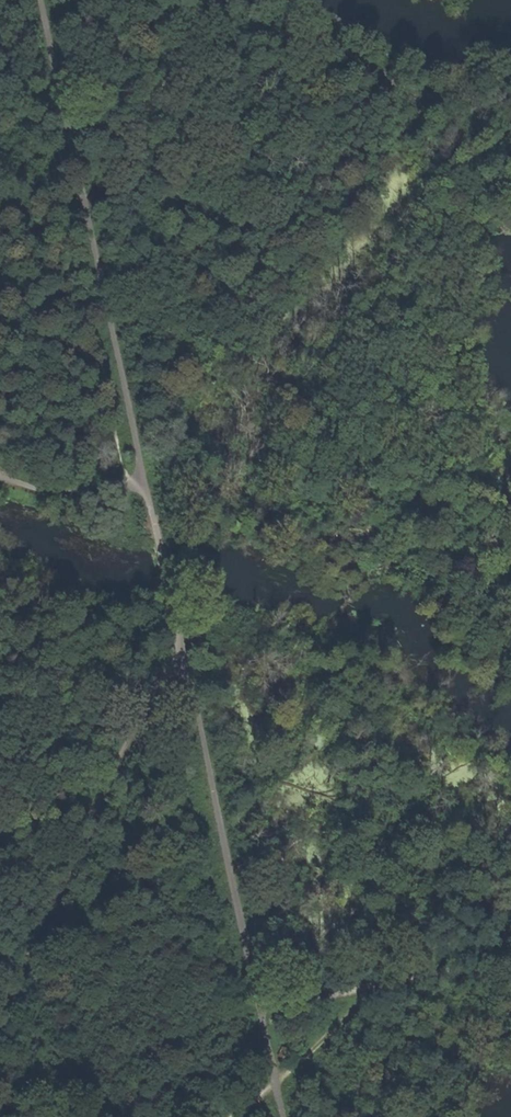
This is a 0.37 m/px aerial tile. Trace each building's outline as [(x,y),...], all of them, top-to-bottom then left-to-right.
[(287,1060),(292,1051),(283,1046),(278,1056),(287,1060)]
